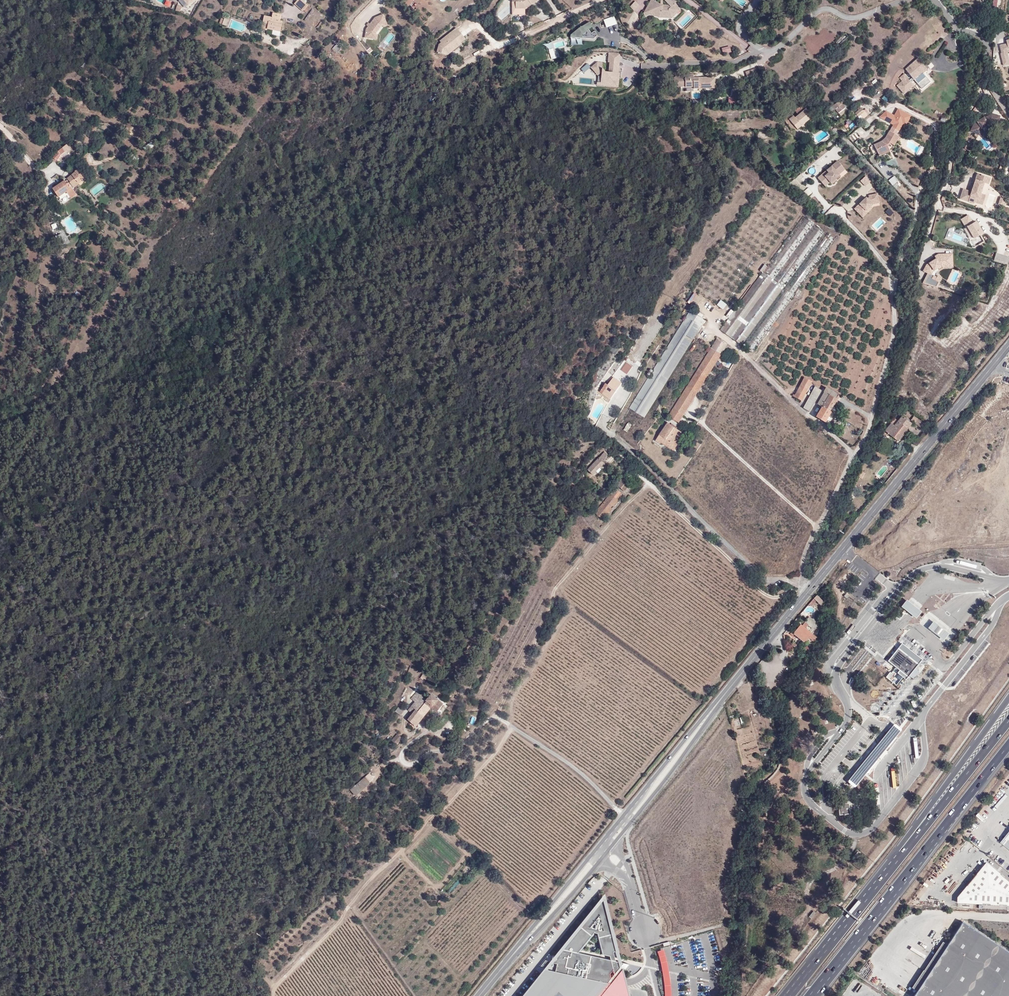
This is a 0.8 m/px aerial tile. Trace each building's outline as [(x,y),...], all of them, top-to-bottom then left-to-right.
[(303,12),(308,6),(302,0),(298,0),(294,4),(303,12)] [(512,2),(516,2),(516,8),(525,8),(538,0),(512,0),(512,2)] [(644,13),(651,15),(648,11),(654,0),(651,0),(644,13)] [(651,15),(656,16),(659,3),(654,0),(648,11),(651,15)] [(661,4),(659,3),(656,16),(657,13),(662,15),(672,15),(678,9),(674,4),(676,3),(677,1),(676,0),(668,0),(667,1),(670,5),(670,6),(664,5),(663,5),(661,4)] [(635,2),(630,7),(633,10),(638,5),(635,2)] [(679,11),(678,6),(676,3),(674,4),(678,9),(672,15),(662,15),(657,13),(656,16),(660,17),(673,18),(679,11)] [(267,29),(280,32),(282,24),(280,24),(280,21),(280,19),(280,16),(273,14),(272,18),(264,16),(261,29),(267,30),(267,29)] [(381,25),(386,22),(383,14),(375,17),(370,24),(368,26),(366,28),(364,38),(375,39),(375,33),(381,25)] [(616,23),(614,16),(604,20),(606,27),(616,23)] [(231,19),(228,27),(244,32),(246,24),(231,19)] [(573,46),(582,42),(581,41),(597,34),(595,30),(590,32),(588,27),(592,26),(591,22),(567,32),(573,46)] [(440,41),(441,43),(439,44),(436,51),(448,55),(447,54),(461,45),(460,43),(465,40),(456,29),(440,41)] [(550,59),(559,57),(557,48),(565,46),(563,39),(546,43),(550,59)] [(1007,40),(1008,43),(1001,45),(1003,54),(1008,52),(1008,40),(1007,40)] [(610,63),(609,73),(603,73),(602,85),(598,84),(598,87),(619,89),(620,75),(619,74),(621,55),(610,54),(609,63),(610,63)] [(921,81),(926,76),(923,73),(922,71),(926,67),(918,58),(905,69),(909,74),(901,81),(905,86),(917,76),(921,81)] [(580,68),(584,72),(590,67),(587,63),(580,68)] [(591,69),(598,77),(603,73),(603,64),(598,63),(591,69)] [(626,67),(623,72),(633,79),(638,71),(632,67),(630,69),(626,67)] [(755,68),(745,72),(747,77),(753,75),(757,72),(755,68)] [(814,81),(821,74),(818,70),(813,74),(814,75),(811,77),(814,81)] [(993,74),(1000,86),(1005,84),(998,70),(993,74)] [(693,87),(693,89),(715,89),(715,78),(695,78),(695,75),(685,75),(685,78),(674,78),(675,87),(685,87),(685,88),(693,87)] [(839,100),(833,106),(838,113),(845,107),(839,100)] [(799,110),(801,113),(805,109),(800,103),(793,109),(796,113),(799,110)] [(857,109),(858,110),(855,113),(857,116),(858,116),(864,111),(864,110),(866,108),(864,105),(861,107),(860,106),(857,109)] [(846,106),(845,107),(838,113),(837,114),(839,116),(848,109),(846,106)] [(797,129),(812,116),(805,109),(801,113),(795,117),(790,112),(782,118),(793,131),(796,128),(797,129)] [(898,130),(899,127),(901,127),(903,123),(906,125),(910,116),(898,109),(894,116),(886,112),(880,118),(893,125),(890,131),(889,131),(885,138),(882,141),(874,145),(879,155),(890,151),(887,146),(887,145),(889,142),(890,143),(894,145),(899,136),(896,134),(898,130)] [(861,120),(867,115),(864,111),(858,116),(861,120)] [(1000,116),(991,114),(990,115),(995,122),(999,123),(1000,116)] [(982,129),(993,122),(995,122),(990,115),(985,118),(984,117),(977,122),(976,121),(971,131),(979,135),(981,130),(982,129)] [(850,119),(845,121),(849,128),(854,125),(850,119)] [(861,136),(865,133),(861,128),(857,130),(861,136)] [(838,152),(841,149),(836,144),(831,149),(839,157),(841,156),(838,152)] [(61,145),(52,155),(56,158),(60,155),(65,150),(62,147),(61,145)] [(837,161),(818,178),(822,183),(827,178),(830,182),(832,184),(836,180),(835,179),(840,175),(839,174),(844,169),(837,161)] [(75,189),(76,188),(81,184),(79,182),(81,180),(84,183),(89,178),(84,173),(83,173),(79,168),(74,171),(75,172),(67,178),(69,181),(75,189)] [(888,180),(892,185),(898,180),(894,175),(888,180)] [(977,175),(974,184),(973,184),(981,195),(981,194),(985,183),(989,184),(991,178),(981,175),(981,176),(977,175)] [(796,190),(804,184),(798,176),(789,183),(794,188),(796,190)] [(865,186),(870,182),(865,176),(860,181),(865,186)] [(70,193),(74,190),(69,183),(69,182),(66,179),(61,182),(70,193)] [(52,188),(54,190),(56,188),(56,187),(61,182),(52,188)] [(66,191),(69,196),(70,193),(61,182),(56,187),(56,188),(54,190),(58,197),(66,191)] [(960,199),(974,204),(975,202),(976,198),(979,199),(981,195),(973,184),(970,191),(972,191),(972,192),(964,190),(960,199)] [(70,193),(69,196),(71,199),(77,195),(74,190),(70,193)] [(869,196),(869,198),(868,199),(866,201),(864,199),(855,209),(860,215),(866,210),(866,211),(872,206),(873,205),(880,203),(878,194),(869,196)] [(975,202),(983,205),(984,200),(982,197),(981,195),(979,199),(976,198),(975,202)] [(862,218),(874,207),(872,206),(866,211),(866,210),(860,215),(862,218)] [(974,239),(983,233),(976,221),(973,223),(969,215),(961,219),(966,227),(967,227),(974,239)] [(952,263),(952,256),(952,254),(938,254),(940,258),(938,260),(937,258),(927,265),(923,271),(931,275),(933,271),(937,268),(942,264),(948,265),(948,263),(950,263),(952,263)] [(1007,264),(1008,258),(996,254),(994,260),(1007,264)] [(957,286),(961,272),(952,268),(947,282),(957,286)] [(673,372),(705,321),(702,318),(690,311),(630,408),(645,417),(673,372)] [(616,356),(625,344),(622,342),(614,354),(616,356)] [(628,375),(633,367),(628,363),(622,371),(628,375)] [(622,384),(615,378),(611,386),(605,396),(609,398),(614,392),(616,393),(622,384)] [(812,382),(811,381),(805,378),(794,397),(802,401),(812,382)] [(605,396),(611,386),(606,384),(601,392),(605,396)] [(831,411),(839,398),(826,390),(824,392),(816,387),(804,408),(810,412),(815,403),(823,407),(817,417),(824,422),(831,411)] [(826,390),(839,398),(840,396),(827,388),(826,390)] [(609,403),(616,393),(614,392),(609,398),(607,402),(609,403)] [(835,414),(831,411),(824,422),(829,424),(835,414)] [(899,413),(891,423),(894,425),(902,416),(899,413)] [(894,425),(891,423),(889,421),(883,429),(885,430),(883,433),(885,435),(887,433),(897,441),(912,423),(902,416),(894,425)] [(925,431),(929,426),(924,422),(920,427),(925,431)] [(671,449),(682,433),(668,423),(656,440),(660,443),(661,442),(671,449)] [(685,434),(682,433),(671,449),(674,450),(685,434)] [(608,457),(604,454),(588,470),(592,475),(599,468),(604,464),(603,463),(608,457)] [(934,476),(929,481),(934,486),(939,480),(934,476)] [(624,493),(630,485),(623,479),(594,513),(602,519),(618,500),(617,499),(622,492),(624,493)] [(817,601),(822,606),(826,603),(818,596),(809,605),(812,607),(817,601)] [(907,599),(901,605),(909,612),(916,617),(921,610),(915,605),(907,599)] [(816,631),(819,626),(819,625),(810,617),(806,623),(813,629),(810,632),(813,635),(816,631)] [(934,622),(928,629),(936,635),(944,641),(949,634),(942,628),(934,622)] [(809,640),(813,635),(810,632),(813,629),(806,623),(803,626),(801,625),(794,634),(792,632),(791,634),(794,636),(795,634),(805,642),(807,639),(809,640)] [(808,641),(803,648),(806,651),(809,647),(811,648),(815,642),(813,641),(810,639),(809,641),(808,641)] [(898,648),(888,661),(908,677),(918,665),(898,648)] [(455,688),(449,697),(451,699),(453,697),(454,697),(458,690),(455,688)] [(436,711),(443,703),(431,694),(426,700),(415,692),(409,700),(413,703),(407,711),(411,714),(407,720),(410,722),(408,724),(409,726),(413,729),(431,707),(436,711)] [(403,712),(397,708),(393,712),(400,716),(403,712)] [(396,745),(402,738),(397,734),(391,741),(396,745)] [(356,797),(371,784),(366,779),(351,792),(356,797)] [(849,803),(838,804),(840,815),(850,814),(849,803)] [(851,857),(855,860),(861,852),(858,849),(851,857)] [(1008,905),(1008,880),(1001,874),(987,862),(977,874),(967,885),(958,897),(958,902),(983,903),(990,904),(1000,904),(1007,905),(1008,905)] [(444,905),(448,900),(443,896),(438,901),(444,905)] [(613,952),(617,951),(605,901),(601,900),(545,969),(607,983),(625,987),(626,988),(622,964),(623,963),(615,961),(611,960),(578,953),(594,932),(597,933),(603,954),(610,956),(614,957),(613,952)] [(963,921),(948,945),(917,991),(914,995),(1008,995),(1008,952),(963,921)] [(917,991),(948,945),(943,941),(924,970),(923,970),(912,987),(917,991)] [(545,969),(523,995),(597,995),(607,983),(545,969)] [(625,987),(607,983),(597,995),(599,995),(618,995),(625,987)]
